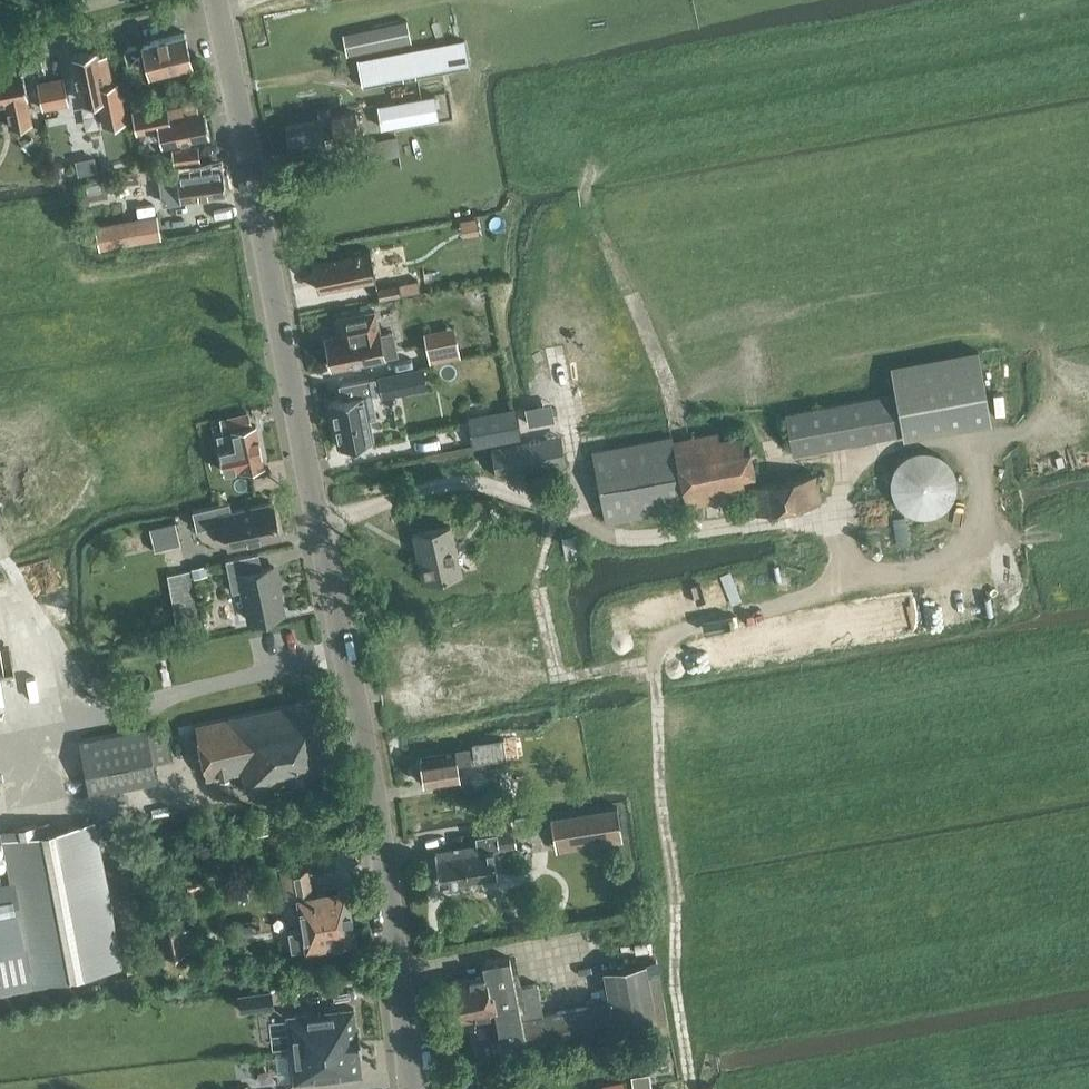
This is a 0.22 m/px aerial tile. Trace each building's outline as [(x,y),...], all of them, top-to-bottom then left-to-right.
[(408,22),(343,33),(347,54),(412,42),(408,22)] [(142,42),(125,47),(128,60),(146,56),(149,72),(192,61),(185,31),(142,42)] [(358,60),(363,86),(470,65),(465,39),(358,60)] [(71,54),(81,102),(99,98),(104,124),(126,120),(118,81),(112,82),(106,52),(101,54),(97,49),(71,54)] [(28,95),(22,69),(17,70),(15,62),(0,65),(0,101),(5,100),(10,126),(32,122),(26,95),(28,95)] [(64,76),(50,79),(56,105),(69,103),(64,76)] [(56,105),(50,79),(37,82),(43,108),(56,105)] [(439,116),(435,94),(378,105),(382,126),(439,116)] [(199,108),(197,101),(168,106),(167,102),(132,109),(137,131),(158,127),(162,143),(210,134),(204,107),(199,108)] [(286,126),(291,152),(326,145),(324,130),(333,128),(334,134),(360,129),(356,112),(331,117),(329,107),(318,109),(320,119),(286,126)] [(172,148),(174,162),(200,159),(198,145),(172,148)] [(78,159),(79,171),(98,168),(96,157),(78,159)] [(177,171),(181,200),(226,193),(222,165),(177,171)] [(163,170),(143,172),(123,175),(125,187),(165,182),(163,170)] [(95,225),(100,247),(161,235),(157,213),(95,225)] [(370,249),(313,260),(319,289),(376,278),(370,249)] [(399,283),(377,287),(379,298),(401,294),(399,283)] [(326,337),(332,367),(384,357),(384,355),(397,353),(393,331),(380,334),(375,310),(336,318),(339,334),(326,337)] [(457,338),(426,344),(430,361),(460,355),(457,338)] [(907,431),(994,414),(982,343),(896,361),(899,392),(907,431)] [(423,367),(379,375),(381,388),(399,385),(401,391),(427,386),(423,367)] [(342,397),(329,400),(339,446),(347,445),(348,449),(366,446),(365,441),(374,439),(369,417),(376,416),(372,393),(378,392),(375,377),(340,384),(342,397)] [(891,394),(786,413),(793,452),(898,433),(891,394)] [(531,423),(545,418),(540,402),(526,407),(531,423)] [(490,419),(469,423),(473,443),(521,434),(517,409),(489,414),(490,419)] [(223,431),(217,433),(225,471),(240,467),(241,469),(265,463),(256,424),(250,426),(247,412),(221,418),(223,431)] [(671,435),(593,450),(594,455),(605,511),(607,521),(686,505),(747,493),(743,473),(755,470),(750,446),(744,447),(741,433),(720,437),(719,430),(672,439),(671,435)] [(559,435),(492,448),(497,474),(564,461),(559,435)] [(957,482),(957,481),(956,475),(955,469),(953,465),(949,459),(943,454),(937,451),(933,449),(926,448),(919,448),(913,449),(906,453),(900,457),(897,461),(892,468),(890,475),(890,480),(890,487),(892,492),(895,498),(899,504),(902,507),(909,511),(913,513),(921,515),(928,514),(934,513),(941,510),(946,506),(950,501),(954,494),(956,488),(957,482)] [(749,485),(754,513),(821,501),(816,473),(749,485)] [(197,528),(224,522),(229,547),(280,535),(273,501),(232,510),(230,501),(193,509),(197,528)] [(150,528),(155,550),(181,543),(176,522),(150,528)] [(414,533),(424,581),(462,573),(452,525),(414,533)] [(243,589),(249,619),(284,611),(274,566),(262,568),(259,552),(226,559),(233,591),(243,589)] [(166,573),(175,629),(201,624),(191,568),(166,573)] [(328,726),(322,697),(196,723),(207,777),(242,769),(247,790),(338,772),(332,743),(329,726),(328,726)] [(166,728),(147,732),(146,727),(80,739),(91,792),(156,779),(153,762),(171,758),(166,728)] [(472,741),(476,761),(504,757),(500,737),(472,741)] [(457,752),(421,758),(423,768),(420,771),(421,777),(424,779),(425,783),(460,778),(458,762),(472,760),(470,746),(456,748),(457,752)] [(551,818),(556,852),(622,842),(617,809),(551,818)] [(49,821),(3,830),(14,887),(32,980),(122,963),(94,821),(51,829),(49,821)] [(435,850),(440,883),(472,879),(474,880),(481,879),(483,877),(497,875),(493,849),(516,845),(514,829),(475,835),(477,843),(459,846),(458,845),(454,845),(454,847),(435,850)] [(286,898),(297,896),(303,928),(289,930),(292,947),(306,945),(306,947),(355,938),(346,887),(313,893),(308,865),(281,870),(286,898)] [(0,890),(0,986),(32,980),(14,887),(0,890)] [(162,916),(168,952),(198,947),(194,925),(184,927),(182,913),(162,916)] [(513,972),(510,957),(483,962),(485,974),(450,981),(457,1018),(495,1011),(503,1052),(527,1048),(513,972)] [(656,959),(603,969),(615,1032),(667,1022),(656,959)] [(519,971),(513,972),(527,1048),(591,1036),(614,1032),(609,1001),(543,1013),(538,983),(521,986),(519,971)] [(273,1006),(271,991),(271,990),(240,994),(242,1009),(273,1006)] [(352,1008),(291,1015),(290,1015),(287,1015),(287,1017),(288,1017),(291,1048),(296,1048),(360,1040),(359,1029),(356,1029),(354,1010),(354,1007),(352,1008)] [(615,1032),(614,1032),(591,1036),(593,1046),(617,1041),(615,1032)] [(360,1040),(296,1048),(291,1048),(295,1079),(295,1082),(297,1081),(359,1074),(362,1074),(361,1072),(359,1052),(362,1052),(360,1040)] [(611,1067),(610,1068),(612,1078),(624,1076),(622,1065),(618,1047),(607,1049),(611,1067)] [(238,1061),(239,1078),(255,1077),(254,1060),(238,1061)] [(649,1072),(631,1075),(633,1088),(651,1088),(649,1072)] [(602,1088),(624,1088),(622,1080),(601,1085),(602,1088)]
